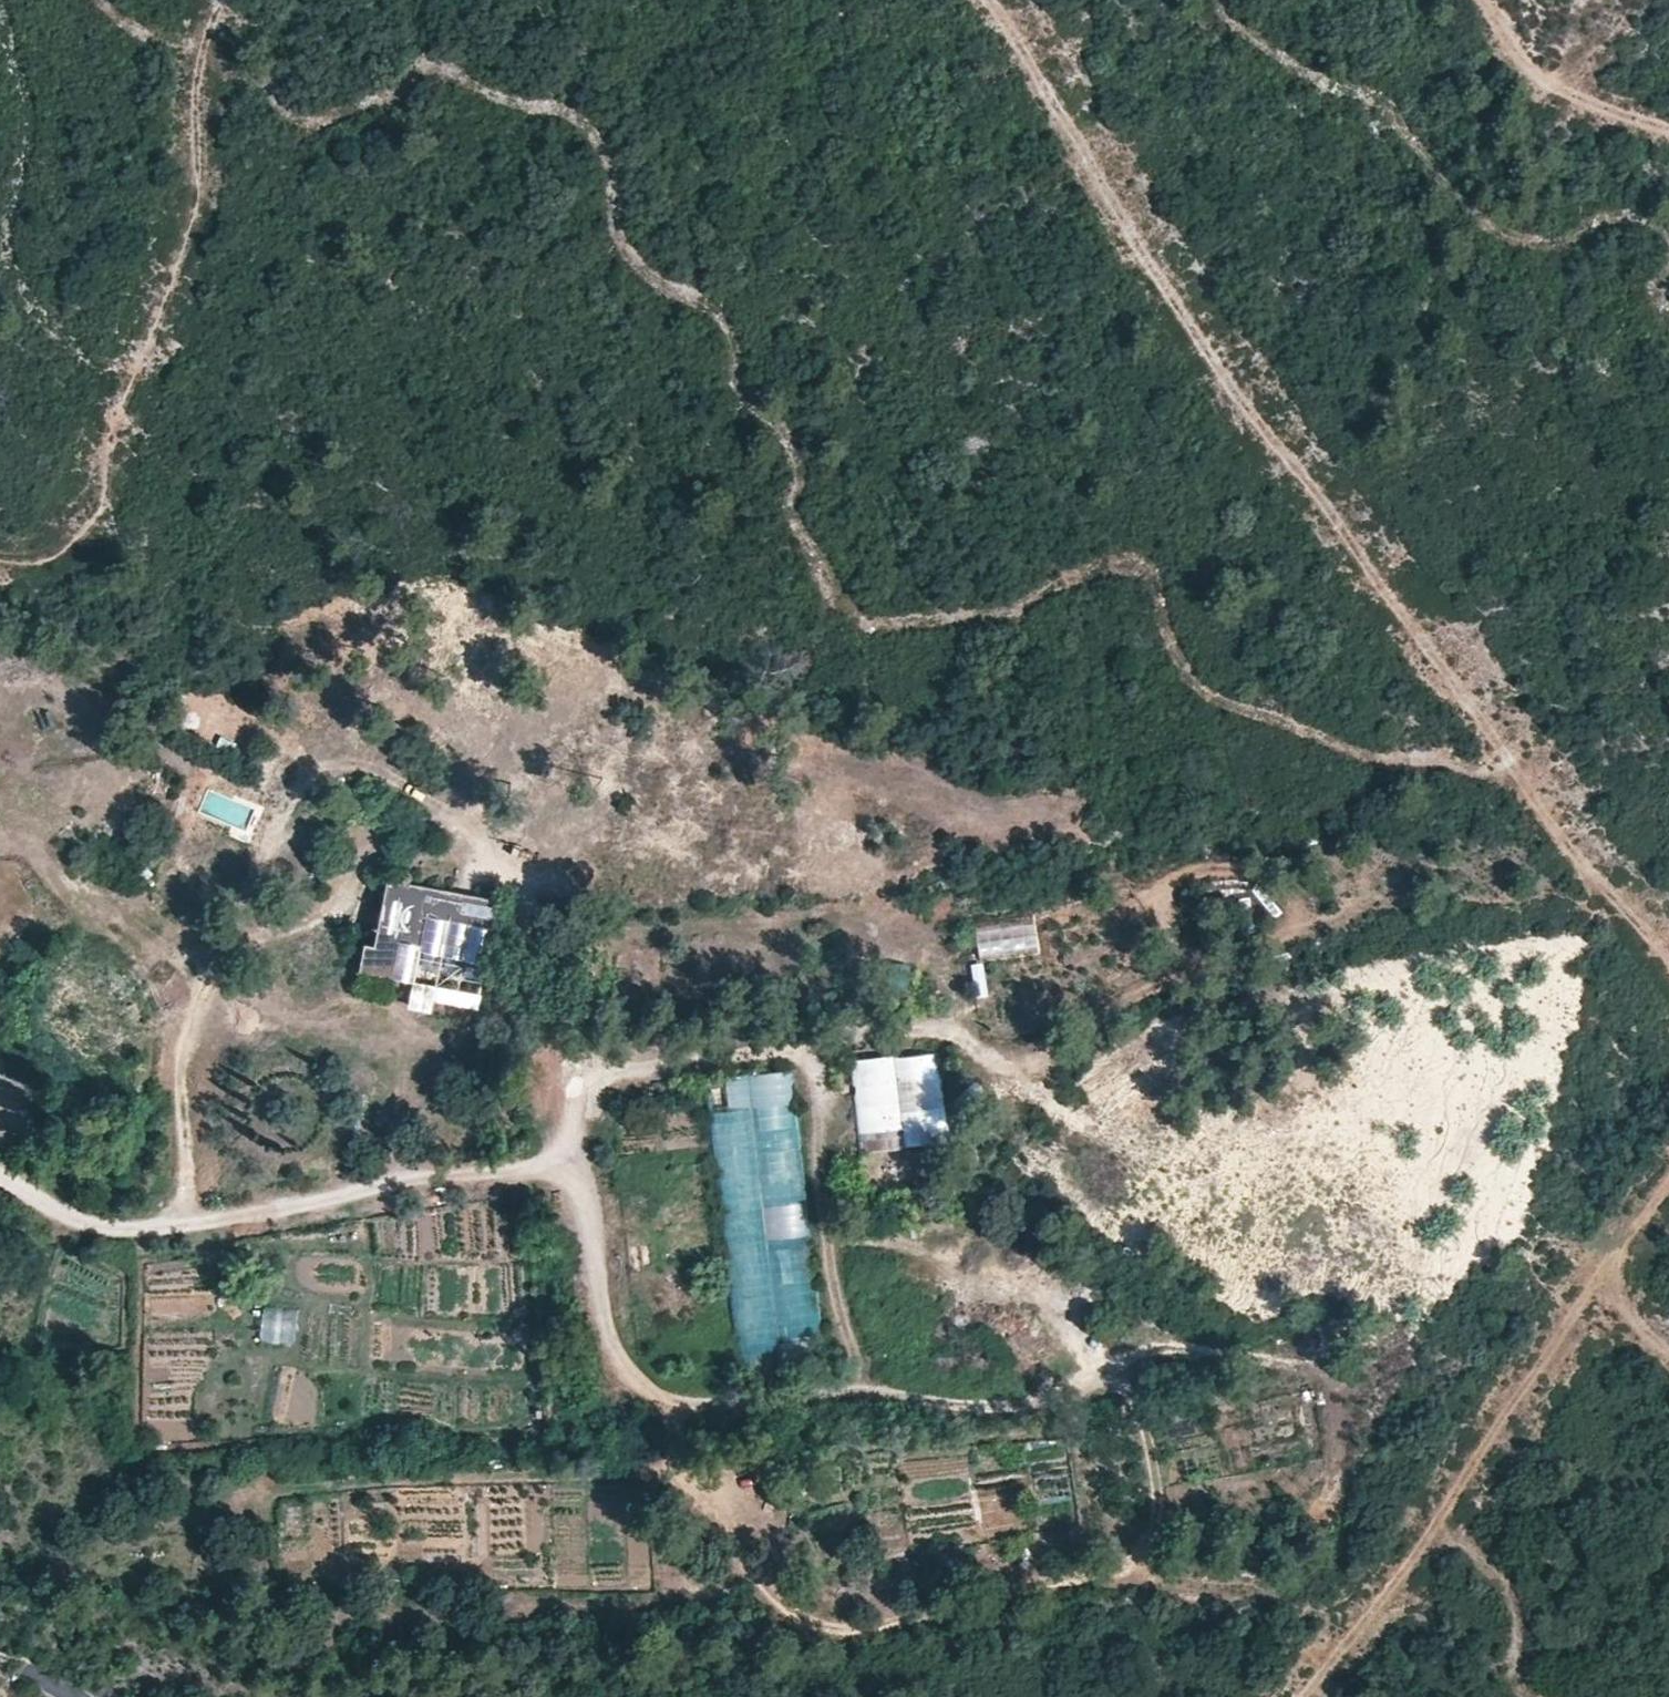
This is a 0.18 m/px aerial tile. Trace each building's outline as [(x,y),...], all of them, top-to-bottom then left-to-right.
[(501,907),(392,888),(380,953),(369,951),(364,978),(395,983),(401,949),(448,957),(451,941),(470,944),(471,941),(494,945),(501,907)] [(442,991),(448,957),(401,949),(395,983),(442,991)] [(972,966),(976,1000),(989,998),(985,964),(972,966)] [(853,1060),(857,1153),(946,1150),(942,1056),(853,1060)] [(729,1114),(708,1116),(740,1375),(775,1371),(772,1349),(822,1343),(790,1073),(725,1081),(729,1114)] [(295,1345),(297,1312),(263,1309),(260,1342),(295,1345)]
